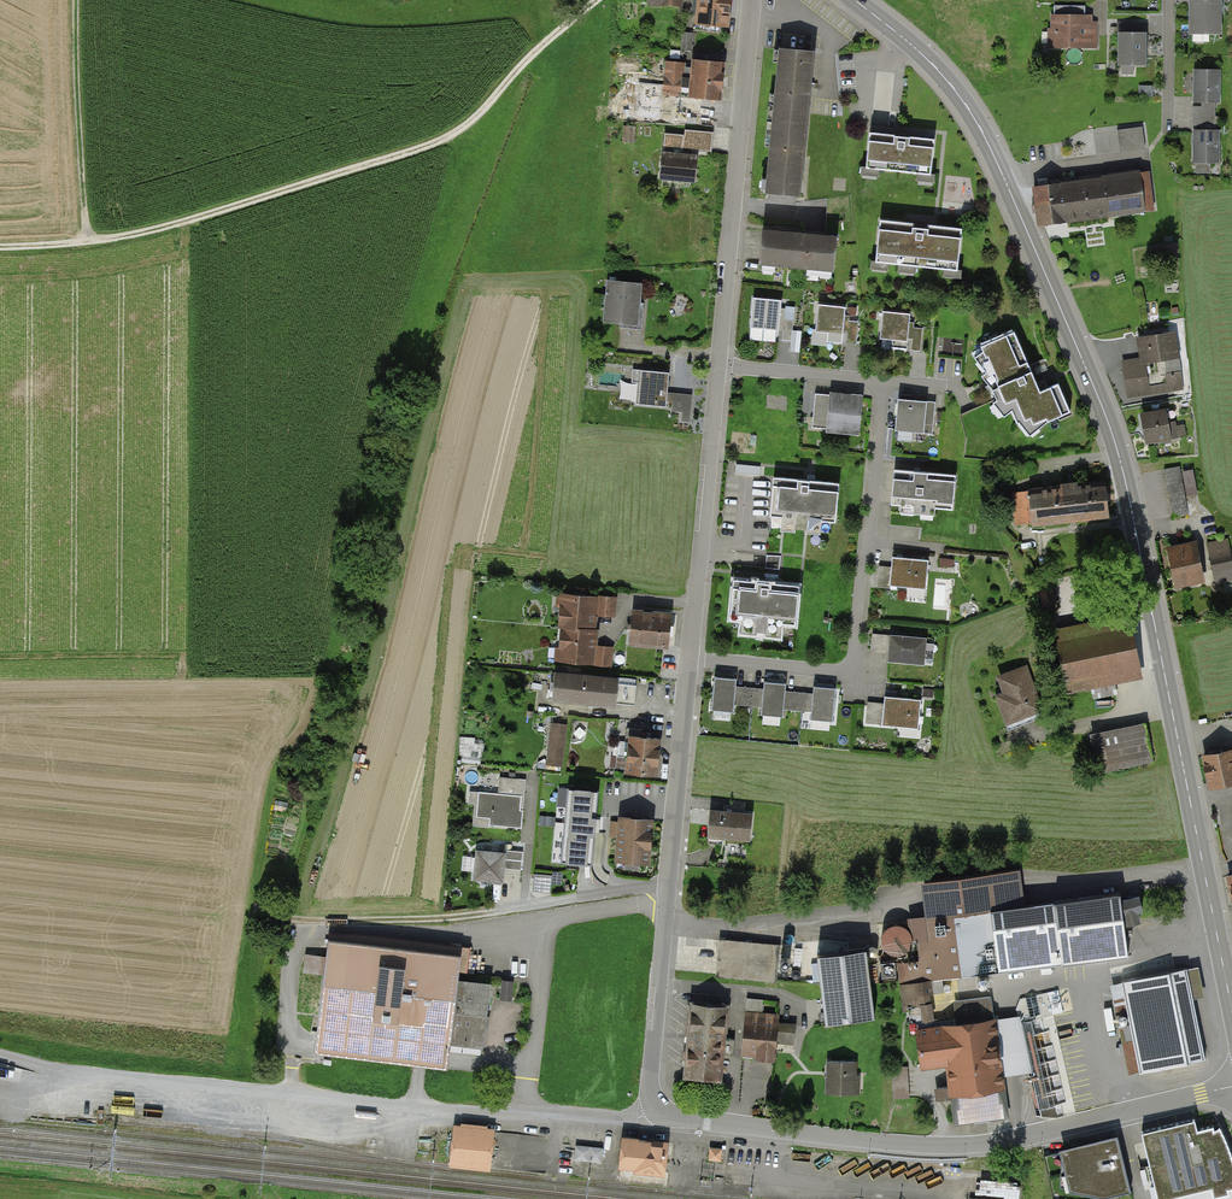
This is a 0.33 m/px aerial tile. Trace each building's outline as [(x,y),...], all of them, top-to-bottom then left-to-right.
[(648,7),(682,9),(682,0),(649,0),(648,7)] [(698,23),(730,26),(732,0),(700,0),(698,23)] [(1222,0),(1192,0),(1192,33),(1222,33),(1222,0)] [(1096,48),(1096,23),(1090,23),(1090,16),(1050,16),(1050,48),(1096,48)] [(683,46),(693,47),(695,30),(684,30),(683,46)] [(1148,34),(1122,34),(1121,63),(1148,63),(1148,34)] [(813,52),(780,49),(767,189),(800,193),(813,52)] [(724,64),(694,62),(692,99),(722,100),(724,64)] [(682,64),(666,63),(664,95),(681,96),(682,64)] [(1220,71),(1195,71),(1196,102),(1220,102),(1220,71)] [(662,96),(644,95),(643,115),(661,116),(662,96)] [(1145,149),(1142,128),(1118,131),(1121,152),(1145,149)] [(685,136),(665,134),(663,147),(712,151),(714,132),(685,130),(685,136)] [(1220,130),(1195,131),(1196,163),(1221,162),(1220,130)] [(935,139),(870,132),(866,168),(931,175),(935,139)] [(697,157),(664,155),(663,182),(695,184),(697,157)] [(1156,211),(1151,171),(1035,187),(1040,226),(1156,211)] [(915,223),(881,219),(876,261),(959,270),(964,227),(928,224),(928,228),(914,227),(915,223)] [(840,239),(762,231),(759,263),(837,271),(840,239)] [(642,285),(609,282),(606,322),(639,324),(642,285)] [(782,301),(753,299),(751,329),(780,331),(782,301)] [(847,308),(818,306),(816,335),(847,338),(846,345),(856,346),(858,323),(846,322),(847,308)] [(910,315),(884,313),(882,341),(912,343),(912,351),(923,352),(924,331),(909,329),(910,315)] [(1014,333),(978,347),(981,353),(972,359),(984,374),(979,378),(990,391),(995,401),(991,404),(1002,418),(1009,413),(1014,426),(1017,424),(1029,438),(1046,423),(1067,414),(1057,385),(1038,394),(1014,333)] [(1183,390),(1176,334),(1138,339),(1141,360),(1124,362),(1129,397),(1183,390)] [(672,374),(634,370),(633,383),(638,384),(636,404),(668,407),(669,401),(672,402),(671,412),(683,413),(682,421),(690,422),(693,396),(670,394),(672,374)] [(864,399),(814,395),(812,427),(862,431),(864,399)] [(935,403),(899,401),(897,440),(920,442),(920,435),(933,436),(935,403)] [(1169,410),(1143,414),(1147,443),(1173,439),(1169,410)] [(1179,466),(1163,469),(1171,516),(1187,514),(1179,466)] [(957,474),(894,468),(891,502),(899,503),(899,510),(936,514),(937,506),(953,508),(957,474)] [(841,484),(775,478),(772,514),(784,515),(783,529),(822,532),(823,518),(838,520),(841,484)] [(1111,517),(1107,483),(1012,492),(1016,527),(1111,517)] [(1208,540),(1214,572),(1231,568),(1231,558),(1228,536),(1208,540)] [(1198,542),(1169,547),(1176,588),(1205,583),(1198,542)] [(894,568),(878,566),(877,583),(926,588),(928,560),(895,557),(894,568)] [(803,585),(735,578),(731,617),(744,618),(742,634),(782,638),(784,622),(799,623),(803,585)] [(616,598),(557,594),(557,606),(563,607),(560,648),(556,647),(555,661),(612,665),(614,646),(596,645),(598,616),(615,617),(616,598)] [(675,612),(631,609),(629,643),(673,646),(675,612)] [(1141,680),(1131,616),(1059,628),(1070,692),(1141,680)] [(936,640),(874,634),(872,651),(892,653),(891,659),(922,662),(923,658),(934,659),(936,640)] [(1044,710),(1028,665),(999,676),(1005,693),(998,695),(1008,723),(1044,710)] [(622,676),(557,670),(554,703),(619,709),(622,676)] [(738,679),(713,677),(710,709),(734,711),(735,705),(757,707),(757,713),(785,716),(786,711),(808,713),(807,725),(833,728),(836,689),(814,687),(814,693),(787,690),(788,684),(763,682),(763,688),(738,686),(738,679)] [(921,701),(886,698),(886,704),(868,702),(866,726),(898,729),(897,737),(918,738),(921,701)] [(567,724),(552,723),(548,766),(563,767),(567,724)] [(1146,725),(1089,738),(1097,774),(1154,762),(1146,725)] [(661,775),(664,739),(631,737),(628,773),(661,775)] [(1204,755),(1210,788),(1231,783),(1231,750),(1204,755)] [(498,793),(469,791),(468,805),(477,805),(475,827),(523,830),(526,779),(499,777),(498,793)] [(589,870),(595,797),(569,795),(562,868),(589,870)] [(754,815),(707,811),(705,838),(751,842),(754,815)] [(655,821),(621,818),(618,862),(652,865),(655,821)] [(521,854),(477,851),(474,882),(502,885),(503,867),(520,869),(521,854)] [(536,871),(535,889),(552,890),(553,872),(536,871)] [(1021,873),(924,882),(930,940),(925,940),(918,952),(921,978),(925,978),(932,981),(1131,961),(1125,897),(1025,907),(1021,873)] [(464,958),(329,942),(315,1052),(450,1069),(453,1049),(485,1053),(493,987),(461,983),(464,958)] [(779,948),(720,942),(716,977),(775,983),(779,948)] [(866,957),(816,964),(825,1032),(875,1025),(866,957)] [(1201,969),(1124,983),(1141,1075),(1207,1063),(1195,998),(1206,996),(1201,969)] [(501,976),(500,997),(513,998),(514,976),(501,976)] [(931,982),(902,985),(904,1004),(933,1001),(931,982)] [(957,1025),(918,1030),(923,1069),(945,1067),(952,1127),(1008,1120),(1003,1076),(1034,1072),(1020,1018),(996,1021),(993,997),(954,1001),(957,1025)] [(732,1006),(688,1003),(682,1079),(726,1082),(732,1006)] [(935,1021),(933,1005),(911,1007),(913,1023),(935,1021)] [(779,1015),(746,1012),(742,1055),(776,1057),(779,1015)] [(1063,1102),(1066,1102),(1060,1060),(1047,1061),(1048,1069),(1036,1070),(1041,1116),(1064,1113),(1063,1102)] [(858,1061),(827,1061),(827,1093),(858,1093),(858,1061)] [(1142,1132),(1158,1198),(1231,1198),(1231,1157),(1226,1141),(1219,1127),(1213,1130),(1212,1126),(1197,1129),(1194,1119),(1142,1132)] [(494,1131),(456,1126),(451,1164),(490,1168),(494,1131)] [(670,1144),(623,1139),(620,1173),(666,1178),(670,1144)] [(1059,1153),(1069,1195),(1092,1198),(1112,1198),(1131,1194),(1117,1139),(1059,1153)]
